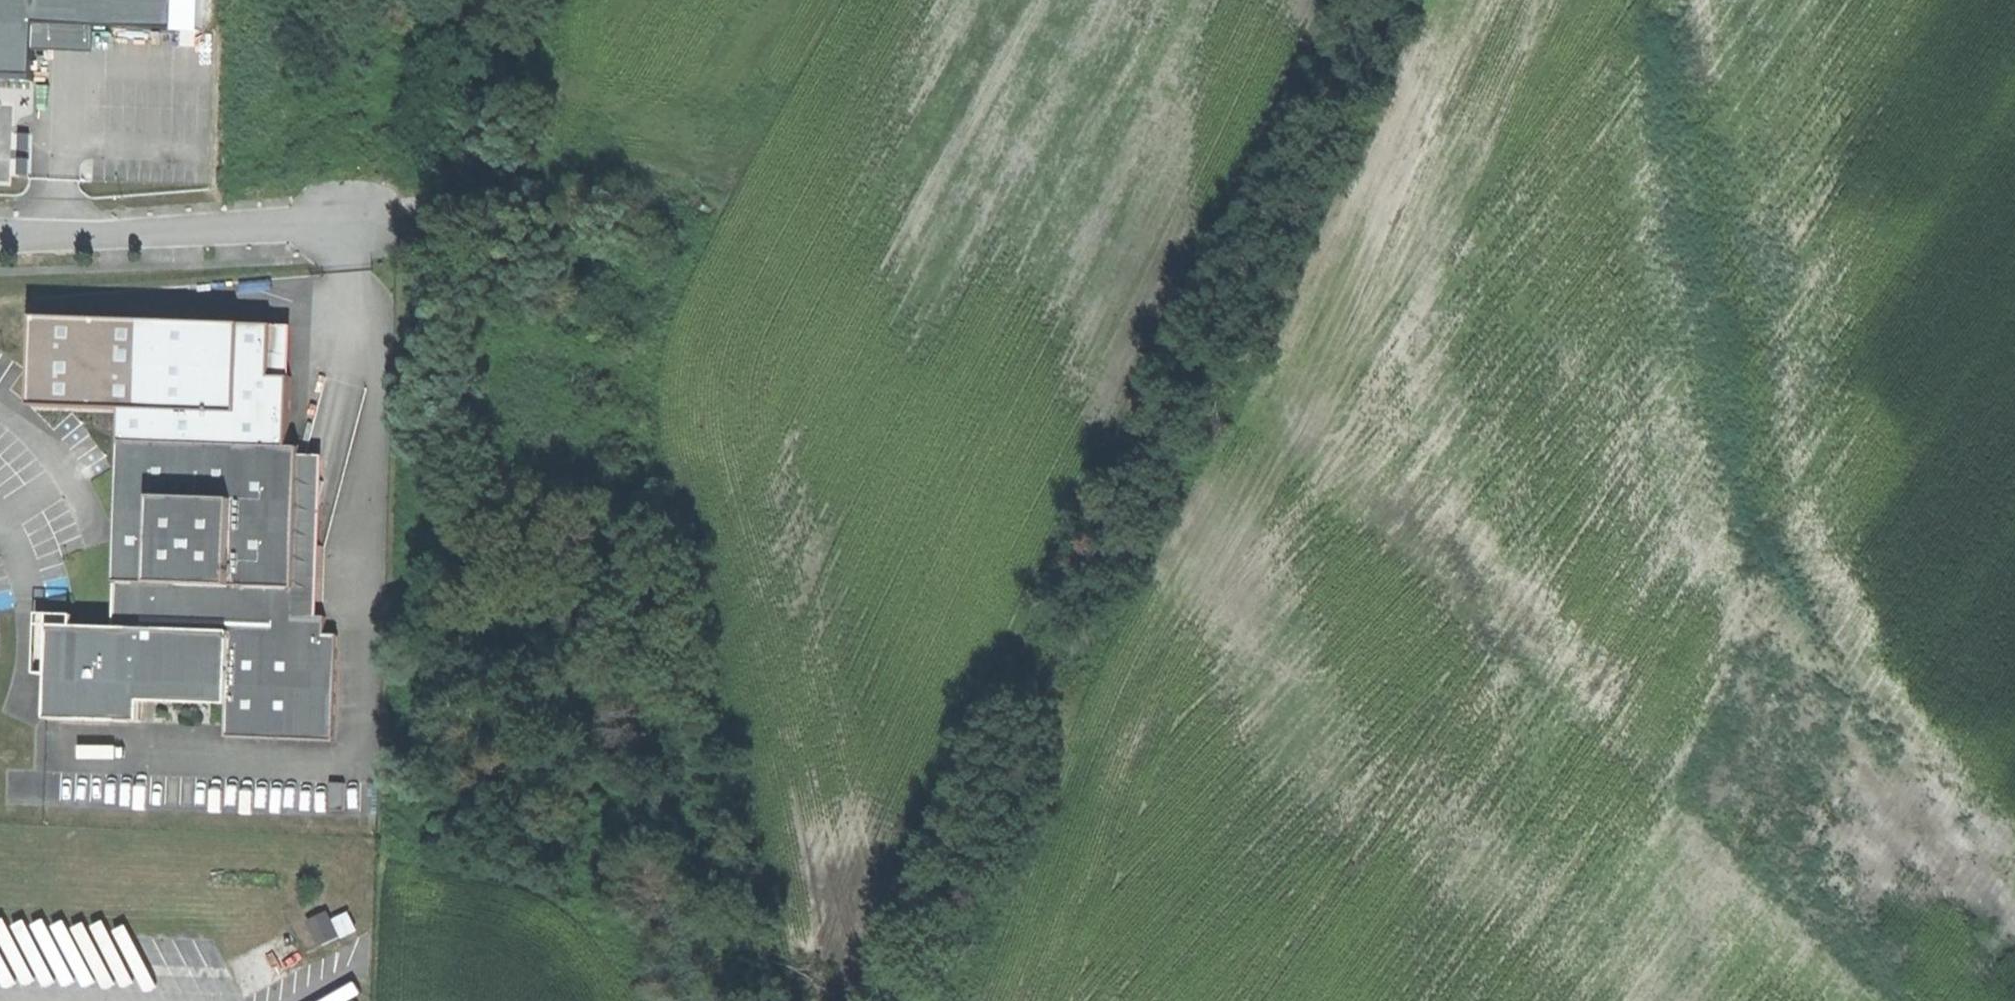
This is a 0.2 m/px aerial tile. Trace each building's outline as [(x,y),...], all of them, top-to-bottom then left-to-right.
[(36,75),(37,51),(38,23),(176,28),(177,0),(0,0),(0,74),(36,75)] [(49,675),(47,719),(141,722),(142,701),(227,704),(226,727),(226,737),(335,741),(339,634),(326,634),(327,616),(295,615),(301,447),(283,446),(121,441),(118,539),(115,628),(51,626),(50,654),(43,654),(43,660),(42,674),(49,675)] [(330,944),(366,926),(357,908),(341,916),(337,908),(317,919),(330,944)]
